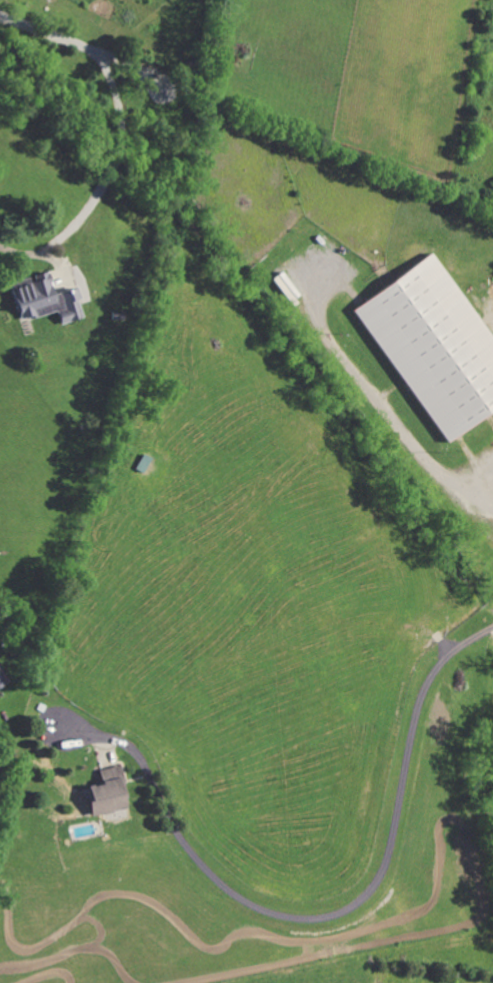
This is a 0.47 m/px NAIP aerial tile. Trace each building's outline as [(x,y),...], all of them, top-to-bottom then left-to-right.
[(434,255),(353,309),(442,444),(492,410),(492,343),(434,255)] [(51,296),(44,273),(28,278),(28,279),(15,282),(16,288),(9,290),(18,322),(54,312),(58,325),(80,319),(74,300),(77,300),(74,289),(51,296)] [(143,474),(150,459),(141,455),(134,471),(143,474)] [(91,816),(125,808),(118,782),(122,782),(118,765),(97,770),(100,783),(84,787),(91,816)]
